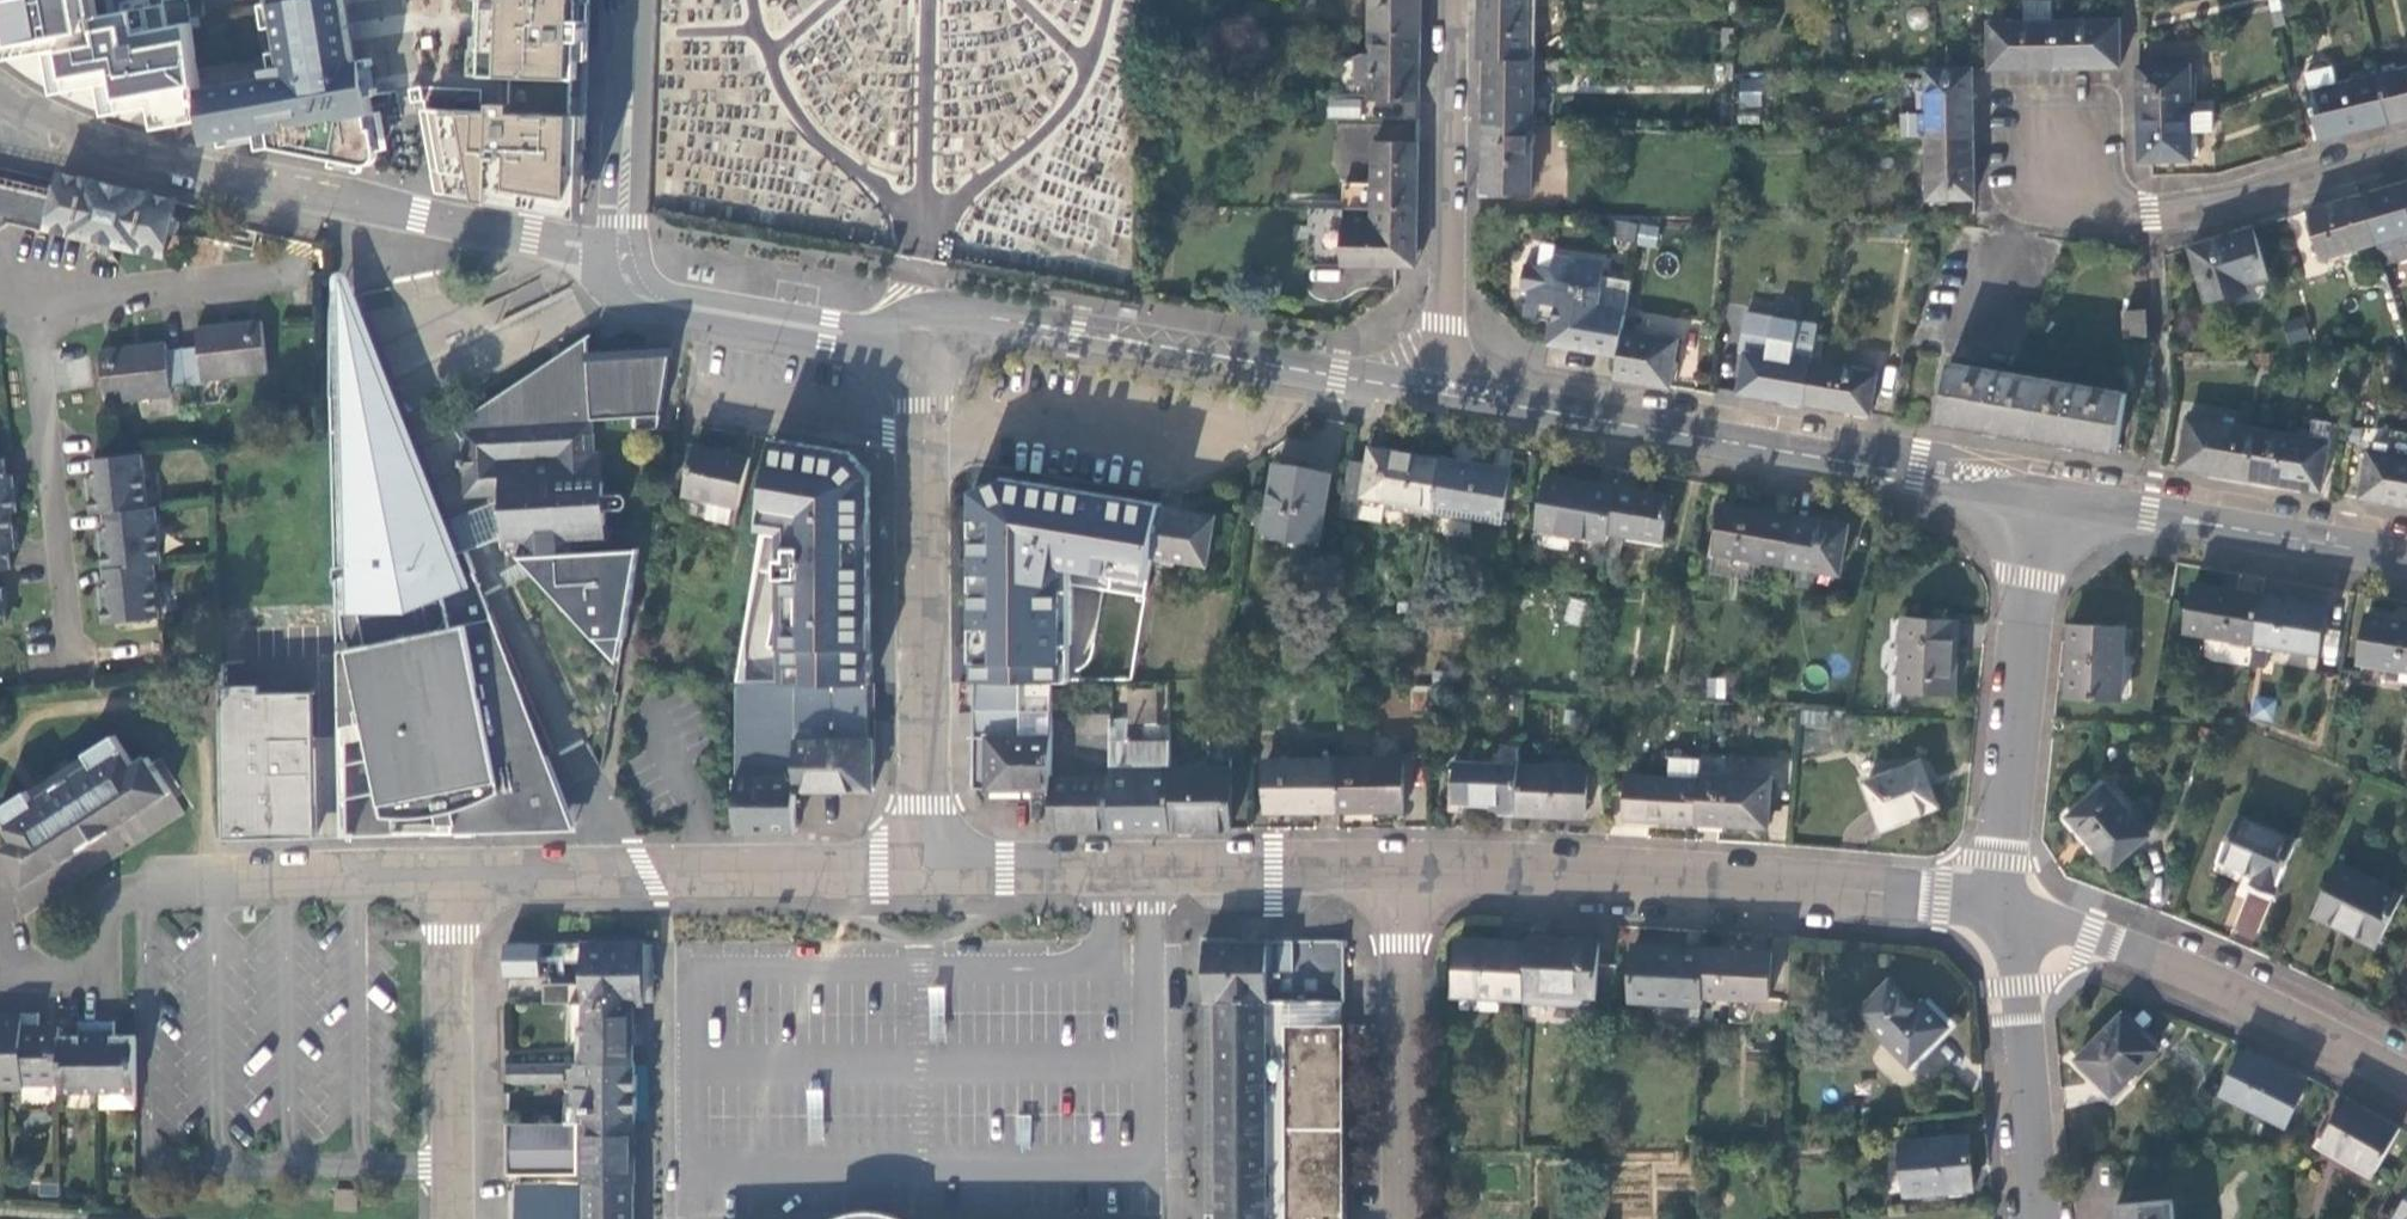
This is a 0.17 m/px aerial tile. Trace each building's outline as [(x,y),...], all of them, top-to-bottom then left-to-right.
[(5,63),(43,57),(49,91),(99,85),(104,114),(149,108),(153,131),(202,124),(198,85),(188,25),(185,0),(170,0),(98,15),(95,0),(0,0),(0,36),(5,63)] [(381,110),(371,60),(358,62),(350,8),(349,0),(287,0),(272,3),(283,64),(265,67),(267,75),(198,85),(202,124),(207,156),(260,149),(262,162),(274,161),(368,180),(377,178),(381,169),(381,161),(391,161),(384,125),(373,126),(370,112),(381,110)] [(490,73),(508,75),(508,89),(428,87),(443,190),(587,214),(596,0),(493,0),(490,73)] [(1373,27),(1424,28),(1425,0),(1374,0),(1373,27)] [(1484,16),(1484,54),(1490,54),(1532,54),(1533,0),(1484,0),(1484,16)] [(2120,18),(2055,19),(2057,64),(2089,64),(2123,63),(2120,18)] [(1989,20),(1990,65),(2023,65),(2057,64),(2055,19),(1989,20)] [(1371,96),(1423,97),(1424,64),(1424,28),(1373,27),(1372,51),(1364,51),(1345,60),(1345,90),(1371,91),(1371,96)] [(1734,29),(1724,29),(1724,49),(1734,49),(1734,29)] [(1489,83),(1489,119),(1536,120),(1537,54),(1532,54),(1490,54),(1489,83)] [(1720,57),(1718,123),(1735,123),(1738,70),(1738,58),(1720,57)] [(2308,87),(2320,136),(2353,128),(2390,119),(2379,72),(2338,82),(2333,62),(2307,69),(2312,87),(2308,87)] [(2187,67),(2140,65),(2140,87),(2139,112),(2185,114),(2187,67)] [(2379,72),(2390,119),(2406,115),(2406,65),(2379,72)] [(1928,66),(1929,134),(1975,134),(1974,98),(1974,66),(1928,66)] [(1740,81),(1739,107),(1757,107),(1758,81),(1740,81)] [(1327,98),(1327,118),(1359,118),(1359,98),(1327,98)] [(2205,114),(2185,114),(2139,112),(2139,136),(2140,160),(2153,161),(2185,161),(2186,133),(2205,133),(2205,114)] [(1534,188),(1536,120),(1489,119),(1488,153),(1487,187),(1534,188)] [(1930,197),(1977,197),(1976,164),(1975,134),(1929,134),(1930,197)] [(1375,180),(1349,180),(1349,205),(1421,207),(1422,170),(1422,141),(1376,140),(1375,180)] [(179,200),(61,173),(59,180),(56,193),(0,180),(0,225),(9,219),(45,228),(47,222),(98,233),(115,239),(167,250),(172,231),(177,206),(179,200)] [(2395,185),(2366,194),(2380,242),(2395,237),(2402,260),(2406,259),(2406,182),(2395,185)] [(2356,265),(2384,257),(2380,242),(2366,194),(2338,201),(2313,209),(2326,256),(2352,249),(2356,265)] [(1348,261),(1421,262),(1421,238),(1421,207),(1349,205),(1313,204),(1313,236),(1349,237),(1348,261)] [(182,216),(177,206),(172,231),(184,233),(185,227),(187,218),(182,216)] [(1614,230),(1642,236),(1646,211),(1618,211),(1614,230)] [(2270,272),(2257,224),(2228,232),(2216,236),(2194,242),(2209,297),(2250,285),(2248,279),(2270,272)] [(113,249),(115,239),(98,233),(95,245),(113,249)] [(1313,260),(1348,261),(1349,237),(1313,236),(1313,260)] [(2386,264),(2402,260),(2395,237),(2380,242),(2384,257),(2386,264)] [(1578,342),(1621,350),(1628,310),(1635,276),(1606,271),(1608,258),(1558,249),(1556,263),(1528,258),(1523,285),(1531,286),(1528,303),(1538,305),(1537,312),(1555,316),(1555,319),(1573,322),(1570,341),(1578,342)] [(1312,268),(1312,294),(1338,294),(1338,268),(1312,268)] [(348,280),(353,388),(376,385),(416,485),(419,484),(427,501),(437,521),(446,518),(348,280)] [(2130,331),(2152,330),(2151,306),(2128,308),(2130,331)] [(1640,313),(1628,310),(1621,350),(1617,373),(1672,383),(1680,337),(1637,329),(1640,313)] [(1555,319),(1552,338),(1570,341),(1573,322),(1555,319)] [(167,343),(125,349),(100,354),(109,404),(173,393),(173,390),(205,385),(205,381),(271,370),(263,320),(199,331),(201,345),(177,349),(168,350),(167,343)] [(2288,344),(2309,339),(2305,321),(2283,326),(2288,344)] [(345,324),(329,324),(331,333),(331,338),(336,435),(334,435),(339,598),(344,627),(348,652),(355,724),(381,719),(394,814),(446,813),(448,821),(494,821),(494,812),(514,808),(516,819),(573,817),(563,790),(568,789),(540,720),(546,717),(473,547),(467,548),(465,543),(447,547),(449,552),(442,554),(430,523),(437,521),(427,501),(419,484),(416,485),(376,385),(353,388),(348,389),(345,324)] [(641,412),(644,412),(644,410),(664,410),(674,353),(676,352),(676,344),(666,344),(666,348),(640,350),(605,352),(606,350),(594,349),(594,338),(598,335),(598,330),(569,348),(569,365),(546,366),(475,415),(472,413),(459,422),(470,438),(473,483),(489,495),(511,493),(511,498),(514,536),(515,545),(530,546),(530,551),(524,551),(624,657),(627,635),(630,631),(643,545),(585,550),(585,542),(619,539),(611,448),(604,448),(601,414),(641,412)] [(1744,388),(1807,400),(1819,336),(1811,334),(1807,359),(1751,349),(1744,388)] [(1828,337),(1819,336),(1807,400),(1872,411),(1879,372),(1823,362),(1828,337)] [(2119,445),(2123,418),(2127,393),(1951,361),(1941,419),(2026,433),(2118,448),(2119,445)] [(644,410),(644,412),(641,412),(639,421),(645,422),(662,425),(664,413),(664,410),(644,410)] [(2212,469),(2211,477),(2221,479),(2251,484),(2260,428),(2190,416),(2182,464),(2212,469)] [(2313,419),(2311,436),(2330,439),(2332,423),(2313,419)] [(2311,436),(2260,428),(2251,484),(2278,488),(2279,481),(2293,484),(2322,488),(2330,439),(2311,436)] [(726,446),(699,440),(688,489),(694,490),(690,508),(735,519),(739,500),(743,501),(754,453),(726,446)] [(766,443),(734,684),(791,682),(872,680),(875,474),(855,453),(766,443)] [(1370,460),(1353,457),(1345,513),(1386,520),(1388,505),(1411,509),(1411,504),(1435,507),(1443,456),(1396,449),(1372,445),(1370,460)] [(2406,502),(2406,455),(2369,448),(2361,494),(2391,499),(2406,502)] [(94,458),(96,471),(145,465),(144,452),(94,458)] [(1475,461),(1443,456),(1435,507),(1504,519),(1512,467),(1475,461)] [(15,480),(14,473),(8,474),(6,458),(0,459),(0,482),(15,480)] [(108,511),(150,506),(145,465),(96,471),(96,475),(90,476),(95,513),(108,511)] [(1303,470),(1281,467),(1272,530),(1322,537),(1331,474),(1303,470)] [(1540,526),(1611,538),(1613,531),(1620,485),(1580,479),(1549,474),(1540,526)] [(1029,484),(969,475),(972,682),(1053,680),(1081,490),(1029,484)] [(13,511),(19,510),(15,480),(0,482),(0,513),(13,511)] [(473,497),(489,495),(473,483),(473,497)] [(1675,494),(1620,485),(1613,531),(1625,534),(1668,541),(1675,494)] [(483,545),(514,536),(511,498),(468,512),(446,518),(437,521),(430,523),(442,554),(449,552),(447,547),(465,543),(467,548),(473,547),(483,545)] [(1192,506),(1171,502),(1168,518),(1163,550),(1215,559),(1224,511),(1192,506)] [(1719,551),(1791,563),(1798,515),(1727,504),(1719,551)] [(107,568),(156,562),(165,561),(158,506),(150,506),(108,511),(110,528),(103,529),(107,568)] [(1102,518),(1085,515),(1077,566),(1107,571),(1110,557),(1123,559),(1160,565),(1163,550),(1168,518),(1125,510),(1105,506),(1102,518)] [(13,568),(11,550),(17,549),(13,511),(0,513),(0,569),(13,568)] [(1851,524),(1798,515),(1791,563),(1843,572),(1851,524)] [(1618,578),(1625,534),(1613,531),(1611,538),(1605,575),(1618,578)] [(1118,584),(1156,593),(1160,565),(1123,559),(1118,584)] [(163,615),(156,562),(107,568),(109,586),(103,586),(107,621),(163,615)] [(2188,632),(2255,644),(2265,595),(2228,589),(2197,583),(2188,632)] [(8,622),(4,587),(0,587),(0,623),(8,622)] [(2299,600),(2265,595),(2255,644),(2321,655),(2330,605),(2299,600)] [(343,726),(355,724),(348,652),(344,627),(339,598),(343,726)] [(2406,667),(2406,617),(2403,616),(2370,611),(2362,659),(2406,667)] [(1959,653),(1961,617),(1909,614),(1905,686),(1957,689),(1959,653)] [(2125,629),(2071,627),(2070,660),(2069,698),(2122,699),(2125,629)] [(797,791),(871,791),(872,766),(872,680),(791,682),(790,733),(797,791)] [(972,734),(972,787),(1053,787),(1054,773),(1053,680),(972,682),(972,734)] [(259,682),(221,683),(226,838),(272,837),(318,834),(315,693),(260,695),(259,682)] [(734,684),(730,829),(775,828),(796,828),(797,791),(790,733),(791,682),(734,684)] [(2273,720),(2275,697),(2253,695),(2250,718),(2273,720)] [(1828,714),(1803,712),(1802,726),(1828,727),(1828,714)] [(548,716),(546,717),(540,720),(568,789),(563,790),(573,817),(516,819),(514,808),(494,812),(494,821),(448,821),(446,813),(394,814),(381,719),(355,724),(356,735),(357,833),(463,831),(463,829),(586,825),(570,785),(556,752),(563,749),(548,716)] [(1088,719),(1088,733),(1120,733),(1120,719),(1088,719)] [(347,834),(357,833),(356,735),(355,724),(343,726),(347,834)] [(1093,774),(1054,773),(1053,787),(1053,828),(1092,827),(1121,827),(1121,819),(1120,735),(1120,733),(1088,733),(1088,753),(1093,753),(1093,774)] [(1181,819),(1181,826),(1202,826),(1238,825),(1237,734),(1213,734),(1213,767),(1179,767),(1181,819)] [(27,791),(0,808),(0,816),(15,841),(3,849),(20,878),(13,883),(22,919),(184,814),(151,763),(147,757),(134,765),(113,735),(85,753),(92,763),(65,774),(47,792),(53,801),(39,810),(33,801),(27,791)] [(1151,819),(1181,819),(1179,767),(1179,766),(1179,735),(1120,735),(1121,819),(1151,819)] [(1668,816),(1706,818),(1707,769),(1708,755),(1676,754),(1675,774),(1635,772),(1633,814),(1668,816)] [(1310,807),(1348,806),(1347,755),(1274,756),(1274,807),(1310,807)] [(1410,755),(1347,755),(1348,806),(1380,806),(1410,806),(1410,755)] [(1498,808),(1525,808),(1525,760),(1526,756),(1464,755),(1463,795),(1482,796),(1498,796),(1498,808)] [(1927,756),(1874,780),(1893,824),(1920,811),(1946,800),(1927,756)] [(1595,762),(1525,760),(1525,808),(1567,809),(1567,804),(1577,804),(1594,804),(1595,762)] [(1778,773),(1707,769),(1706,818),(1741,819),(1776,821),(1778,773)] [(2152,837),(2109,786),(2074,817),(2095,841),(2118,867),(2152,837)] [(47,792),(33,801),(39,810),(53,801),(47,792)] [(2300,840),(2240,813),(2221,857),(2244,867),(2258,873),(2253,884),(2275,894),(2300,840)] [(2405,896),(2342,863),(2316,912),(2343,926),(2355,932),(2357,928),(2382,941),(2405,896)] [(1561,936),(1524,935),(1524,940),(1522,988),(1592,991),(1595,991),(1597,938),(1561,936)] [(1210,1000),(1264,999),(1263,937),(1196,939),(1197,1000),(1210,1000)] [(1343,975),(1343,938),(1263,937),(1264,999),(1344,998),(1344,991),(1343,975)] [(1490,939),(1457,938),(1455,990),(1522,993),(1522,988),(1524,940),(1490,939)] [(1631,996),(1702,1000),(1702,991),(1704,943),(1667,941),(1634,939),(1631,996)] [(500,976),(536,979),(539,944),(503,941),(500,976)] [(647,942),(587,942),(587,983),(588,1001),(637,1001),(648,1001),(648,974),(647,942)] [(1735,945),(1704,943),(1702,991),(1768,995),(1770,947),(1735,945)] [(1770,956),(1768,994),(1784,995),(1785,956),(1770,956)] [(1911,1062),(1950,1024),(1924,999),(1918,1005),(1907,993),(1893,979),(1860,1011),(1911,1062)] [(559,983),(559,1001),(574,1001),(588,1001),(587,983),(559,983)] [(1592,991),(1522,988),(1522,993),(1522,999),(1591,1001),(1592,991)] [(1344,998),(1264,999),(1210,1000),(1209,1218),(1348,1218),(1344,998)] [(579,1021),(579,1062),(588,1062),(588,1001),(574,1001),(574,1021),(579,1021)] [(588,1001),(588,1062),(637,1062),(637,1030),(637,1001),(588,1001)] [(59,1088),(59,1037),(59,1027),(37,1027),(37,1014),(29,1007),(19,1015),(20,1047),(10,1047),(10,1056),(0,1056),(0,1097),(23,1097),(23,1088),(59,1088)] [(10,1056),(10,1047),(20,1047),(19,1015),(0,1009),(0,1056),(10,1056)] [(97,1111),(136,1110),(135,1037),(115,1036),(115,1022),(109,1014),(96,1023),(97,1096),(97,1111)] [(79,1037),(59,1037),(59,1088),(60,1096),(97,1096),(96,1023),(89,1015),(79,1023),(79,1037)] [(2139,1045),(2105,1015),(2093,1028),(2069,1056),(2103,1086),(2139,1045)] [(1925,1081),(1955,1055),(1943,1041),(1914,1068),(1925,1081)] [(2275,1068),(2245,1052),(2224,1093),(2286,1125),(2307,1084),(2275,1068)] [(574,1108),(588,1108),(588,1062),(579,1062),(510,1062),(510,1083),(568,1082),(568,1079),(581,1079),(581,1085),(574,1085),(574,1108)] [(590,1108),(590,1121),(637,1120),(637,1091),(637,1062),(588,1062),(588,1108),(590,1108)] [(2376,1175),(2403,1128),(2371,1110),(2348,1098),(2323,1145),(2376,1175)] [(588,1181),(638,1180),(637,1151),(637,1120),(590,1121),(588,1121),(588,1181)] [(549,1173),(549,1181),(588,1181),(588,1121),(510,1121),(510,1133),(511,1152),(511,1173),(549,1173)] [(1970,1134),(1903,1139),(1908,1193),(1974,1188),(1972,1160),(1970,1134)] [(588,1218),(638,1218),(638,1209),(638,1180),(588,1181),(588,1218)] [(517,1218),(588,1218),(588,1181),(549,1181),(516,1182),(517,1218)] [(364,1195),(345,1194),(345,1212),(364,1212),(364,1195)] [(2121,1218),(2177,1218),(2175,1194),(2119,1199),(2121,1218)]
